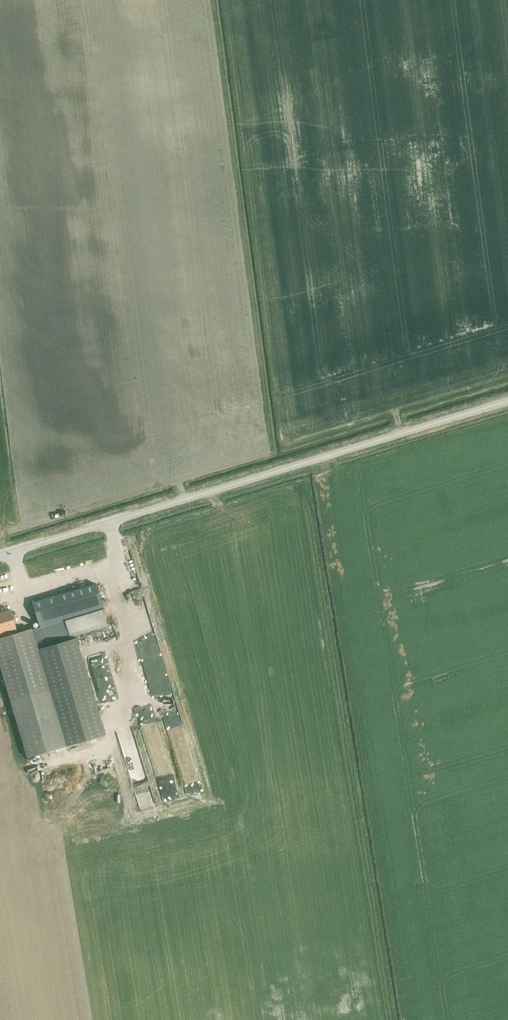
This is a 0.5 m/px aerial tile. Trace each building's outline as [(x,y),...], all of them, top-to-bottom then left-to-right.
[(71,641),(70,637),(109,625),(96,584),(33,603),(40,626),(18,632),(11,609),(0,613),(0,664),(29,758),(68,746),(39,651),(71,641)] [(39,651),(68,746),(107,734),(77,639),(71,641),(39,651)]
